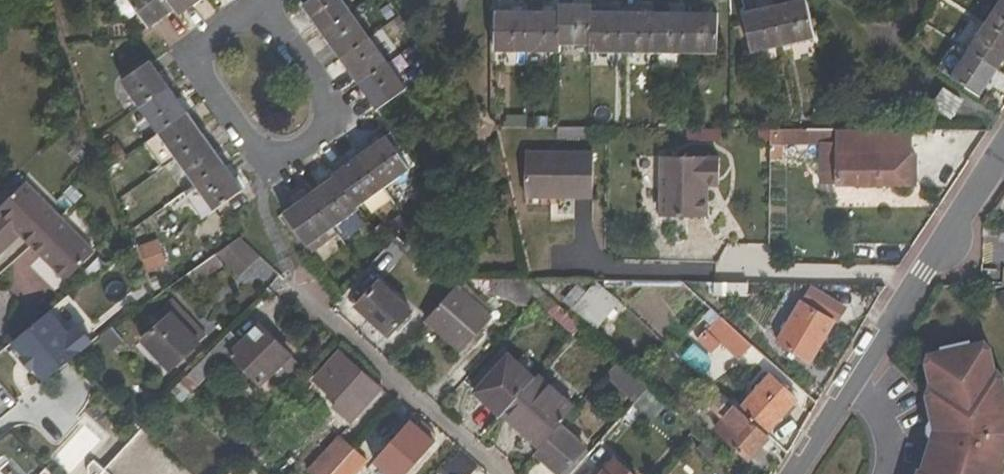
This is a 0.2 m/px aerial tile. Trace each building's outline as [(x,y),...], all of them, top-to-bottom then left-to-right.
[(171,0),(131,0),(151,28),(178,9),(171,0)] [(181,14),(201,0),(171,0),(178,9),(181,14)] [(304,5),(323,32),(352,11),(345,0),(311,0),(304,5)] [(782,46),(815,38),(806,0),(797,0),(772,6),(782,46)] [(986,23),(1003,34),(1003,0),(1000,0),(986,23)] [(559,5),(559,12),(559,45),(591,46),(591,12),(591,5),(559,5)] [(743,12),(752,53),(782,46),(772,6),(743,12)] [(341,57),(370,36),(352,11),(323,32),(341,57)] [(496,12),(496,52),(527,52),(527,12),(496,12)] [(527,52),(559,52),(559,45),(559,12),(527,12),(527,52)] [(591,46),(591,53),(622,53),(622,12),(591,12),(591,46)] [(622,12),(622,53),(655,53),(655,12),(622,12)] [(655,12),(655,53),(688,53),(687,12),(655,12)] [(687,12),(688,53),(718,53),(717,12),(687,12)] [(999,69),(1003,61),(1003,34),(986,23),(969,50),(999,69)] [(370,36),(341,57),(360,84),(389,63),(370,36)] [(951,77),(982,96),(999,69),(969,50),(951,77)] [(169,87),(150,61),(121,82),(140,108),(169,87)] [(360,84),(378,109),(407,88),(389,63),(360,84)] [(158,134),(187,113),(169,87),(140,108),(158,134)] [(944,89),(932,106),(951,119),(963,102),(944,89)] [(177,160),(206,139),(187,113),(158,134),(177,160)] [(807,129),(807,132),(777,132),(777,138),(769,139),(769,157),(781,157),(781,144),(811,144),(811,143),(820,143),(820,155),(911,155),(911,129),(834,129),(807,129)] [(410,170),(386,136),(361,154),(385,188),(410,170)] [(206,139),(177,160),(195,186),(224,165),(206,139)] [(527,198),(593,199),(594,152),(528,151),(527,198)] [(334,173),(336,175),(358,207),(385,188),(361,154),(334,173)] [(820,155),(820,184),(916,184),(915,155),(911,155),(820,155)] [(661,157),(661,216),(707,216),(708,186),(718,186),(718,157),(661,157)] [(242,191),(224,165),(195,186),(198,189),(213,211),(214,211),(242,191)] [(333,229),(360,209),(358,207),(336,175),(309,195),(333,229)] [(61,217),(27,183),(0,209),(0,214),(32,246),(61,217)] [(65,194),(76,202),(81,196),(70,187),(65,194)] [(186,197),(202,219),(213,211),(198,189),(186,197)] [(65,194),(56,203),(66,213),(72,206),(65,194)] [(119,201),(128,214),(138,207),(129,194),(119,201)] [(309,195),(284,212),(308,246),(333,229),(309,195)] [(32,246),(66,281),(96,252),(61,217),(32,246)] [(216,254),(240,277),(261,256),(240,237),(216,254)] [(160,240),(140,244),(146,273),(166,268),(160,240)] [(214,256),(188,274),(196,285),(222,266),(214,256)] [(536,304),(545,294),(530,280),(492,280),(492,294),(532,308),(536,304)] [(365,301),(358,308),(389,335),(411,311),(381,283),(365,301)] [(577,305),(600,325),(621,303),(597,283),(577,305)] [(695,326),(711,308),(681,283),(666,301),(695,326)] [(748,296),(748,284),(727,283),(715,283),(715,295),(748,296)] [(426,321),(460,350),(490,315),(456,287),(426,321)] [(574,336),(582,327),(545,294),(536,304),(574,336)] [(802,303),(778,342),(792,350),(796,353),(811,362),(835,322),(802,303)] [(82,325),(69,335),(52,314),(14,345),(26,359),(23,361),(35,376),(37,374),(47,385),(98,344),(82,325)] [(172,314),(142,341),(170,370),(200,343),(172,314)] [(752,345),(720,317),(710,327),(742,356),(752,345)] [(169,393),(180,403),(215,367),(220,367),(231,356),(260,384),(289,355),(260,327),(243,344),(231,332),(169,393)] [(1003,473),(1003,377),(997,370),(996,370),(991,349),(984,341),(970,344),(970,342),(943,348),(943,350),(929,354),(926,364),(928,371),(931,385),(930,385),(927,395),(932,420),(929,426),(929,432),(932,437),(932,438),(922,471),(919,470),(918,473),(1003,473)] [(337,408),(351,421),(378,389),(339,354),(317,381),(342,403),(337,408)] [(501,417),(507,411),(536,378),(509,354),(474,394),(501,417)] [(605,376),(636,402),(649,387),(619,361),(605,376)] [(544,444),(561,425),(577,408),(542,376),(509,413),(544,444)] [(795,399),(770,378),(742,411),(766,433),(795,399)] [(649,387),(636,402),(633,406),(652,422),(659,415),(667,404),(649,387)] [(356,424),(365,430),(388,397),(379,391),(356,424)] [(750,460),(770,436),(766,433),(742,411),(723,395),(711,409),(723,420),(715,430),(750,460)] [(544,444),(509,413),(507,411),(501,417),(538,450),(544,444)] [(659,415),(652,422),(663,432),(669,424),(659,415)] [(412,420),(378,457),(396,473),(408,473),(437,442),(412,420)] [(538,450),(534,455),(556,473),(561,473),(586,446),(561,425),(544,444),(538,450)] [(707,439),(695,429),(691,434),(702,444),(707,439)] [(312,473),(333,473),(355,449),(340,435),(309,471),(312,473)] [(707,439),(702,444),(698,449),(716,465),(724,456),(707,439)] [(360,470),(364,473),(371,473),(376,468),(355,449),(333,473),(357,473),(360,470)] [(459,451),(445,468),(452,473),(472,473),(477,468),(459,451)]
